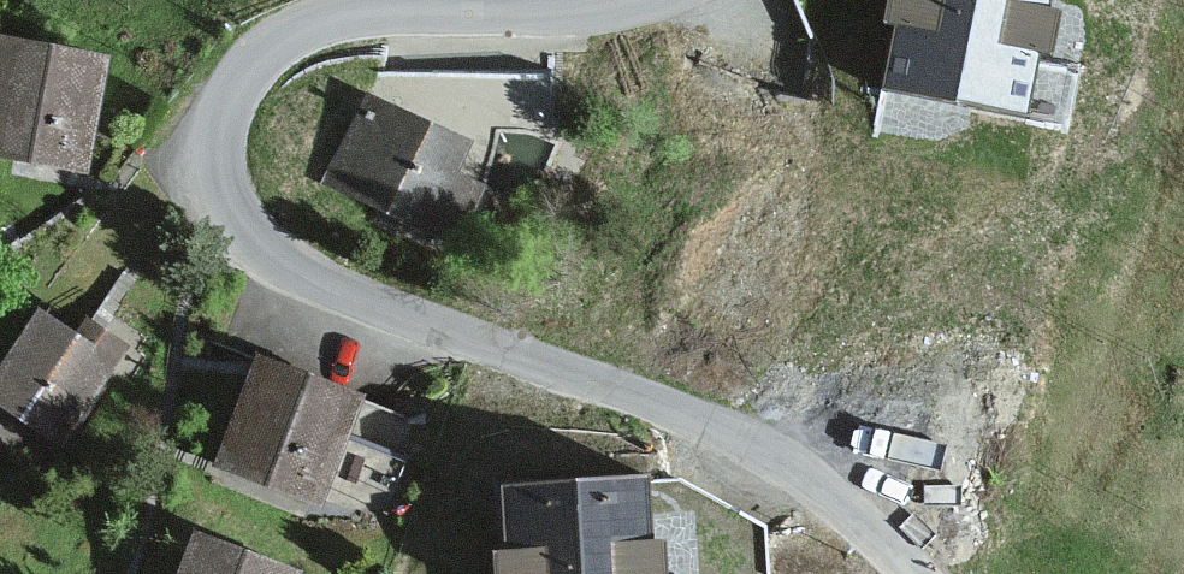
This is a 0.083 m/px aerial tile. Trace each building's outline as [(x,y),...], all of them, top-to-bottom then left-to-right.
[(881,26),(893,28),(881,91),(1028,118),(1040,52),(1050,54),(1058,12),(1048,10),(1050,0),(886,0),(881,26)] [(0,38),(0,162),(88,177),(109,58),(0,38)] [(474,142),(366,92),(324,183),(457,244),(483,186),(459,175),(474,142)] [(37,310),(0,366),(0,409),(63,450),(130,348),(86,319),(75,335),(37,310)] [(363,398),(253,356),(210,468),(320,510),(363,398)] [(192,532),(176,573),(301,573),(192,532)]
